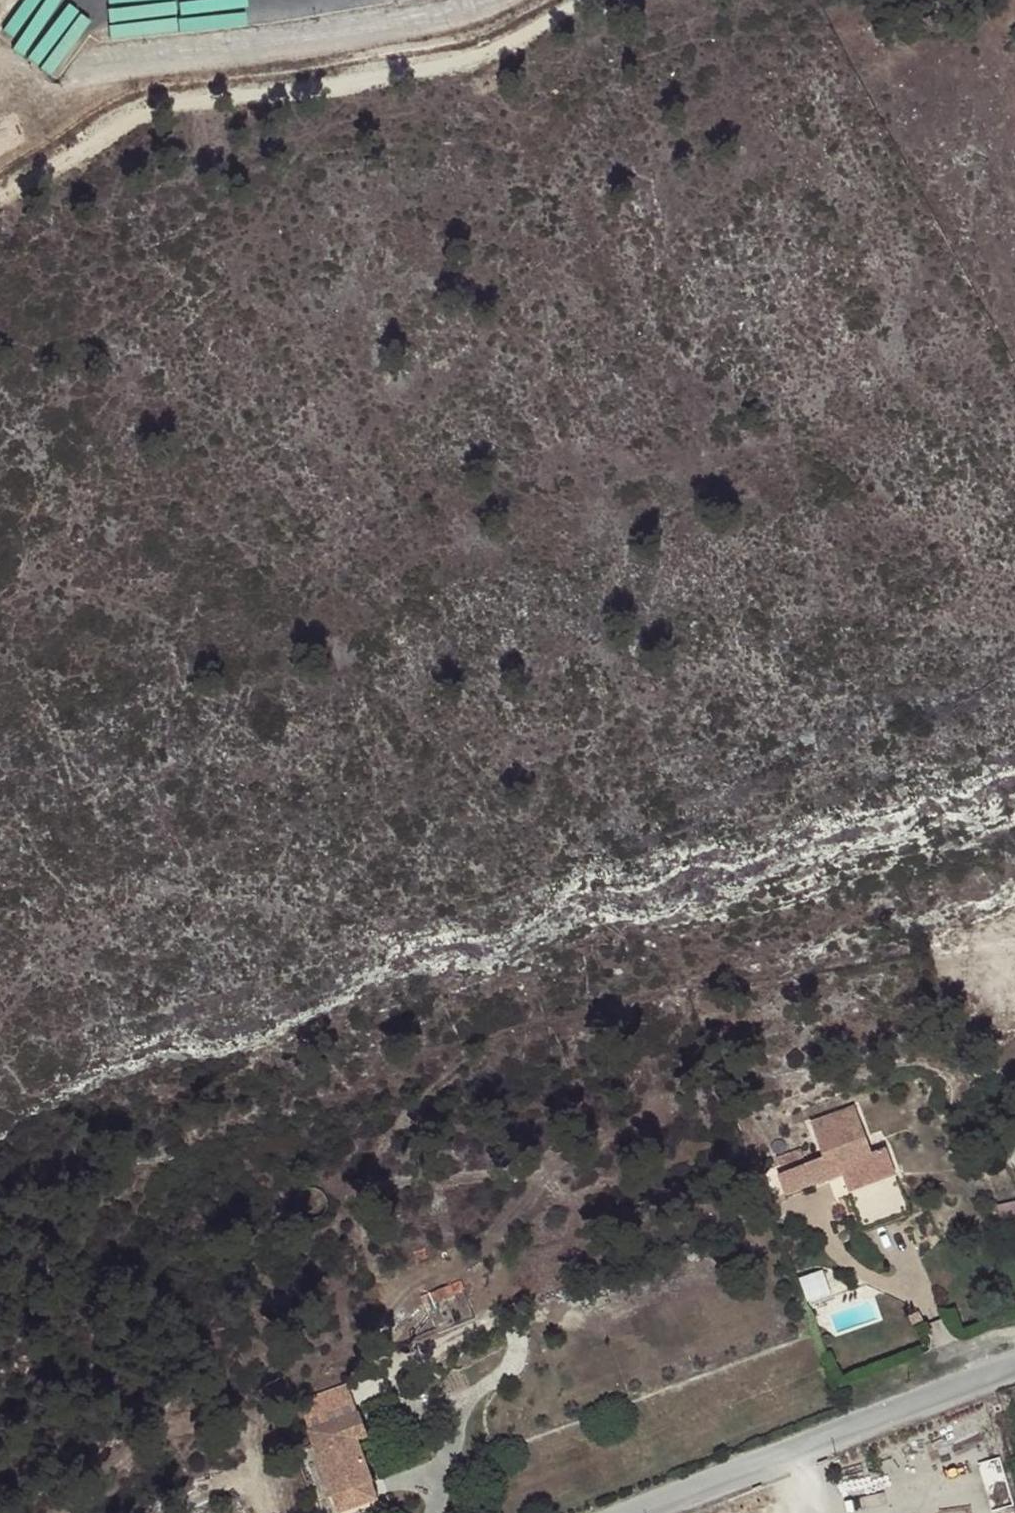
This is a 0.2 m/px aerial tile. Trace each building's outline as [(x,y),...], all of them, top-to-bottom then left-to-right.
[(873,1150),(856,1104),(813,1120),(824,1154),(806,1161),(813,1181),(835,1173),(832,1166),(841,1163),(844,1170),(865,1228),(912,1211),(897,1171),(887,1144),(873,1150)] [(778,1154),(781,1162),(804,1154),(802,1146),(778,1154)] [(832,1166),(835,1173),(844,1170),(841,1163),(832,1166)] [(451,1291),(447,1281),(429,1288),(432,1298),(451,1291)] [(910,1312),(916,1323),(925,1319),(920,1308),(910,1312)] [(378,1500),(357,1439),(367,1436),(358,1412),(306,1431),(337,1512),(339,1512),(378,1500)]
